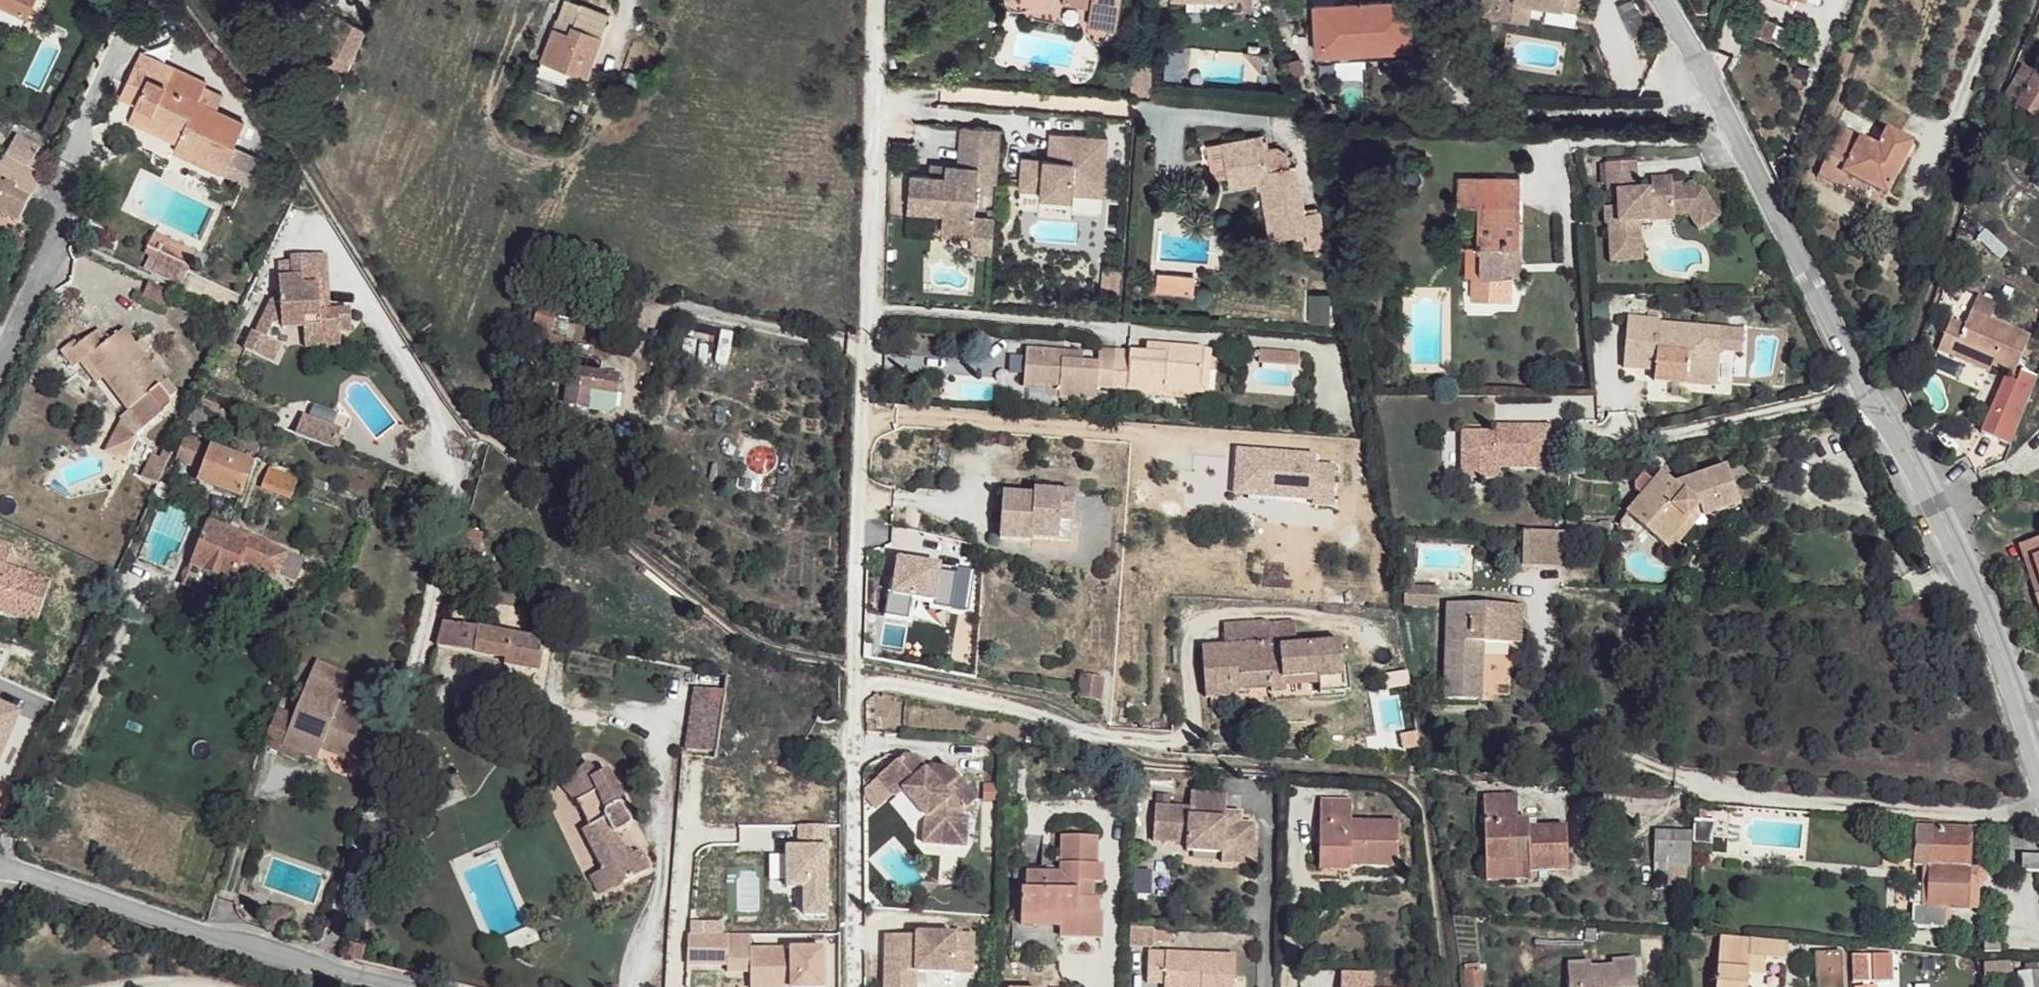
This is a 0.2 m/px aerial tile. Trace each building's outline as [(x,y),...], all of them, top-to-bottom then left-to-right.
[(29,15),(36,0),(0,0),(0,3),(29,15)] [(576,74),(587,79),(610,16),(568,0),(566,0),(544,61),(576,74)] [(1092,8),(1090,26),(1118,30),(1122,0),(1093,0),(1092,8)] [(1226,10),(1243,10),(1243,0),(1226,0),(1226,10)] [(1315,4),(1318,54),(1414,50),(1411,0),(1404,0),(1368,2),(1368,0),(1357,0),(1357,2),(1315,4)] [(1484,17),(1530,25),(1533,4),(1518,1),(1518,0),(1483,0),(1484,17)] [(1518,1),(1533,4),(1581,11),(1582,0),(1518,0),(1518,1)] [(1618,6),(1633,33),(1646,25),(1631,0),(1629,0),(1618,6)] [(337,17),(326,37),(325,51),(330,53),(324,62),(338,70),(359,29),(337,17)] [(199,102),(206,88),(208,82),(142,51),(126,89),(141,96),(137,105),(186,128),(178,143),(177,147),(225,170),(246,123),(217,110),(199,102)] [(571,86),(576,74),(544,61),(540,74),(571,86)] [(2038,121),(2038,76),(2023,67),(2007,95),(2019,102),(2016,108),(2038,121)] [(224,96),(206,88),(199,102),(217,110),(224,96)] [(141,96),(126,89),(121,99),(137,105),(141,96)] [(186,128),(137,105),(130,122),(178,143),(186,128)] [(999,184),(1003,130),(963,127),(960,167),(946,166),(945,177),(931,177),(912,175),(910,210),(946,212),(945,233),(976,235),(979,182),(999,184)] [(1847,169),(1844,175),(1886,198),(1914,144),(1887,131),(1877,148),(1843,130),(1828,160),(1847,169)] [(1223,143),(1231,189),(1261,183),(1271,239),(1306,234),(1309,249),(1326,246),(1319,210),(1306,213),(1296,165),(1269,169),(1263,136),(1223,143)] [(1073,139),(1051,138),(1049,165),(1070,168),(1073,139)] [(1798,162),(1806,141),(1797,138),(1789,158),(1798,162)] [(1109,142),(1073,139),(1070,168),(1049,165),(1023,163),(1020,195),(1042,198),(1041,204),(1075,206),(1075,199),(1106,202),(1109,142)] [(12,142),(5,156),(41,177),(45,168),(34,162),(37,155),(12,142)] [(5,156),(0,166),(0,214),(20,223),(41,177),(5,156)] [(1837,187),(1844,175),(1847,169),(1828,160),(1818,177),(1837,187)] [(932,165),(931,177),(945,177),(946,166),(932,165)] [(1666,185),(1645,187),(1645,193),(1633,193),(1631,166),(1600,167),(1603,196),(1612,196),(1613,210),(1599,211),(1600,226),(1606,226),(1607,245),(1629,243),(1627,223),(1640,222),(1671,220),(1671,213),(1683,212),(1692,226),(1713,211),(1694,188),(1675,188),(1674,184),(1666,185)] [(1479,207),(1479,247),(1482,248),(1481,276),(1472,276),(1472,300),(1491,301),(1491,294),(1513,294),(1512,277),(1512,265),(1519,264),(1520,180),(1458,178),(1458,206),(1479,207)] [(1643,260),(1640,222),(1627,223),(1629,243),(1607,245),(1608,263),(1643,260)] [(164,255),(169,240),(156,233),(149,247),(164,255)] [(197,252),(169,240),(164,255),(160,261),(188,273),(197,252)] [(1482,248),(1479,247),(1466,246),(1466,276),(1472,276),(1481,276),(1482,248)] [(293,255),(296,276),(303,275),(303,284),(319,283),(321,303),(332,308),(327,253),(293,255)] [(298,298),(283,299),(272,300),(257,334),(253,333),(245,348),(274,362),(282,345),(269,338),(275,324),(283,328),(320,326),(321,333),(356,331),(354,308),(332,308),(321,303),(319,283),(303,284),(303,275),(296,276),(298,298)] [(281,277),(283,299),(298,298),(296,276),(281,277)] [(1161,277),(1160,292),(1197,295),(1198,280),(1161,277)] [(2000,305),(1981,297),(1974,313),(1993,321),(2000,305)] [(542,301),(534,331),(551,335),(559,305),(542,301)] [(1939,352),(1953,358),(1956,352),(1993,368),(2013,378),(2030,337),(1993,321),(1974,313),(1967,327),(1953,321),(1939,352)] [(418,326),(422,333),(434,325),(430,318),(418,326)] [(1687,354),(1684,384),(1716,386),(1719,329),(1658,325),(1658,321),(1626,319),(1622,369),(1642,370),(1642,362),(1656,364),(1658,351),(1687,354)] [(1743,330),(1719,329),(1718,356),(1722,352),(1741,353),(1743,330)] [(75,369),(81,365),(90,358),(104,377),(130,410),(164,385),(122,333),(105,345),(95,334),(79,345),(76,341),(61,352),(75,369)] [(1168,356),(1168,347),(1148,344),(1148,354),(1168,356)] [(1203,349),(1168,347),(1168,356),(1148,354),(1100,350),(1098,363),(1082,362),(1063,361),(1063,351),(1027,349),(1024,389),(1048,391),(1047,398),(1097,402),(1098,389),(1164,394),(1164,392),(1164,385),(1201,387),(1203,349)] [(1212,349),(1203,349),(1201,387),(1164,385),(1164,392),(1209,394),(1212,349)] [(1082,353),(1063,351),(1063,361),(1082,362),(1082,353)] [(1654,382),(1684,384),(1687,354),(1658,351),(1656,364),(1655,371),(1654,382)] [(1293,366),(1293,353),(1263,352),(1262,364),(1293,366)] [(1956,352),(1953,358),(1990,374),(1993,368),(1956,352)] [(1302,353),(1293,353),(1293,366),(1302,365),(1302,353)] [(81,365),(96,385),(104,377),(90,358),(81,365)] [(574,358),(566,405),(608,413),(615,409),(620,376),(601,372),(602,363),(574,358)] [(1642,370),(1655,371),(1656,364),(1642,362),(1642,370)] [(2011,447),(2038,379),(2022,373),(2019,380),(2017,385),(2011,383),(2004,380),(1982,435),(2011,447)] [(108,410),(90,425),(116,459),(135,443),(108,410)] [(309,419),(301,437),(333,450),(341,432),(309,419)] [(1509,432),(1498,432),(1463,431),(1462,467),(1483,468),(1484,479),(1499,479),(1499,468),(1550,468),(1550,425),(1509,426),(1509,432)] [(254,462),(186,438),(177,460),(205,469),(201,483),(242,498),(254,462)] [(1314,457),(1237,451),(1234,493),(1247,494),(1246,500),(1274,501),(1274,496),(1303,498),(1303,505),(1331,507),(1333,467),(1313,465),(1314,457)] [(1462,478),(1484,479),(1483,468),(1462,467),(1462,478)] [(1699,508),(1704,518),(1740,505),(1726,467),(1676,484),(1663,473),(1625,514),(1664,546),(1699,508)] [(270,469),(263,489),(292,499),(299,479),(270,469)] [(1034,533),(1074,535),(1076,495),(1036,493),(1036,498),(1005,496),(1002,541),(1034,542),(1034,533)] [(1671,553),(1704,518),(1699,508),(1664,546),(1671,553)] [(211,520),(193,564),(234,581),(243,562),(278,578),(280,575),(297,583),(306,560),(211,520)] [(1074,545),(1074,535),(1034,533),(1034,542),(1034,543),(1074,545)] [(1565,563),(1566,534),(1525,533),(1523,564),(1538,565),(1540,563),(1565,563)] [(2025,560),(2034,557),(2038,570),(2038,539),(2020,545),(2025,560)] [(35,625),(50,582),(5,566),(11,547),(0,543),(0,613),(35,625)] [(2025,560),(2035,592),(2038,591),(2038,570),(2034,557),(2025,560)] [(939,566),(898,560),(892,596),(888,595),(884,617),(908,621),(912,598),(934,602),(933,607),(950,610),(956,574),(939,571),(939,566)] [(1405,588),(1405,604),(1436,606),(1437,588),(1405,588)] [(1483,642),(1513,643),(1514,618),(1524,619),(1525,605),(1447,603),(1444,698),(1481,700),(1483,642)] [(550,619),(531,615),(527,638),(511,635),(506,658),(505,666),(540,671),(546,641),(550,619)] [(1514,618),(1513,643),(1524,644),(1524,619),(1514,618)] [(506,658),(511,635),(443,621),(438,647),(506,658)] [(1269,623),(1270,642),(1270,652),(1281,652),(1281,646),(1296,645),(1293,621),(1269,623)] [(1226,646),(1270,642),(1269,623),(1269,622),(1225,625),(1226,646)] [(1270,652),(1270,642),(1226,646),(1201,647),(1205,700),(1231,699),(1231,692),(1243,691),(1242,680),(1271,678),(1273,689),(1273,693),(1285,693),(1284,681),(1319,677),(1320,690),(1320,694),(1345,692),(1340,642),(1296,645),(1281,646),(1281,652),(1270,652)] [(318,679),(324,664),(317,662),(311,676),(318,679)] [(341,688),(347,673),(324,664),(318,679),(341,688)] [(353,675),(347,673),(341,688),(348,690),(353,675)] [(318,679),(311,676),(293,723),(285,745),(303,752),(320,759),(324,747),(328,738),(339,741),(335,752),(376,768),(388,730),(367,722),(369,716),(351,709),(347,718),(339,714),(342,706),(348,690),(341,688),(318,679)] [(1285,693),(1320,690),(1319,677),(1284,681),(1285,693)] [(1243,691),(1273,689),(1271,678),(1242,680),(1243,691)] [(698,690),(687,748),(717,753),(727,695),(698,690)] [(23,707),(0,698),(0,763),(23,707)] [(351,709),(342,706),(339,714),(347,718),(351,709)] [(285,745),(293,723),(275,716),(262,747),(299,760),(303,752),(285,745)] [(390,724),(369,716),(367,722),(388,730),(390,724)] [(328,738),(324,747),(335,752),(339,741),(328,738)] [(937,780),(927,767),(919,754),(904,753),(880,773),(896,792),(902,788),(925,815),(923,841),(965,844),(967,817),(961,810),(937,780)] [(584,826),(606,864),(614,860),(626,879),(649,866),(651,864),(649,854),(644,849),(636,848),(631,849),(621,829),(627,827),(631,822),(633,818),(633,814),(625,800),(627,799),(611,774),(604,770),(599,770),(593,770),(586,761),(562,784),(577,800),(589,822),(584,826)] [(934,762),(927,767),(937,780),(953,767),(934,762)] [(978,795),(953,767),(937,780),(961,810),(978,795)] [(896,792),(880,773),(872,780),(888,799),(896,792)] [(1231,820),(1231,809),(1222,808),(1222,790),(1189,789),(1188,805),(1156,803),(1154,840),(1187,842),(1187,850),(1188,850),(1190,851),(1221,852),(1221,861),(1242,862),(1243,842),(1249,842),(1250,821),(1240,821),(1231,820)] [(1515,794),(1485,796),(1488,881),(1524,880),(1523,862),(1530,864),(1532,872),(1569,871),(1567,827),(1531,828),(1531,819),(1515,820),(1515,794)] [(1321,801),(1321,863),(1351,864),(1351,866),(1399,868),(1399,823),(1352,821),(1352,802),(1321,801)] [(1240,810),(1231,809),(1231,820),(1240,821),(1240,810)] [(1693,821),(1692,832),(1692,846),(1718,848),(1718,821),(1693,821)] [(1918,829),(1915,867),(1923,867),(1929,867),(1930,867),(1969,868),(1971,831),(1918,829)] [(1692,846),(1692,832),(1657,831),(1656,864),(1691,866),(1692,848),(1692,846)] [(1086,881),(1094,882),(1103,882),(1105,865),(1097,864),(1097,838),(1062,836),(1060,873),(1027,872),(1026,891),(1022,891),(1021,923),(1039,924),(1038,916),(1060,917),(1060,929),(1059,938),(1102,939),(1103,912),(1099,911),(1099,899),(1094,898),(1086,897),(1086,881)] [(1255,842),(1249,842),(1243,842),(1242,862),(1254,862),(1255,842)] [(2022,856),(2023,871),(2038,872),(2038,856),(2022,856)] [(614,860),(606,864),(592,872),(603,891),(626,879),(614,860)] [(1691,866),(1668,865),(1667,878),(1691,878),(1691,866)] [(1969,868),(1930,867),(1929,881),(1922,884),(1921,905),(1910,905),(1909,927),(1945,928),(1946,908),(1980,909),(1980,887),(1986,883),(1986,875),(1981,869),(1969,868)] [(1929,867),(1923,867),(1922,884),(1929,881),(1930,867),(1929,867)] [(1094,898),(1094,882),(1086,881),(1086,897),(1094,898)] [(1039,924),(1021,923),(1020,928),(1060,929),(1060,917),(1038,916),(1039,924)] [(528,925),(485,950),(492,963),(536,938),(528,925)] [(1129,928),(1129,945),(1171,945),(1171,928),(1129,928)] [(732,935),(692,934),(691,965),(731,966),(732,935)] [(880,986),(894,986),(912,986),(914,974),(970,977),(974,938),(916,935),(915,937),(884,934),(880,986)] [(732,935),(731,966),(731,972),(754,973),(755,951),(755,936),(732,935)] [(1720,986),(1752,986),(1754,970),(1772,971),(1773,957),(1792,958),(1793,945),(1723,940),(1720,986)] [(1149,982),(1166,983),(1166,986),(1235,986),(1236,955),(1150,950),(1149,982)] [(755,951),(754,973),(754,986),(827,986),(828,953),(755,951)] [(1816,954),(1818,986),(1843,986),(1842,952),(1816,954)] [(1893,980),(1892,954),(1851,955),(1852,981),(1893,980)] [(1571,986),(1637,986),(1635,961),(1612,963),(1613,968),(1592,970),(1591,965),(1568,967),(1571,986)] [(2008,964),(1983,964),(1983,976),(2008,975),(2008,964)] [(1465,972),(1468,986),(1483,986),(1480,970),(1465,972)] [(1342,986),(1374,986),(1373,975),(1343,973),(1342,986)]
